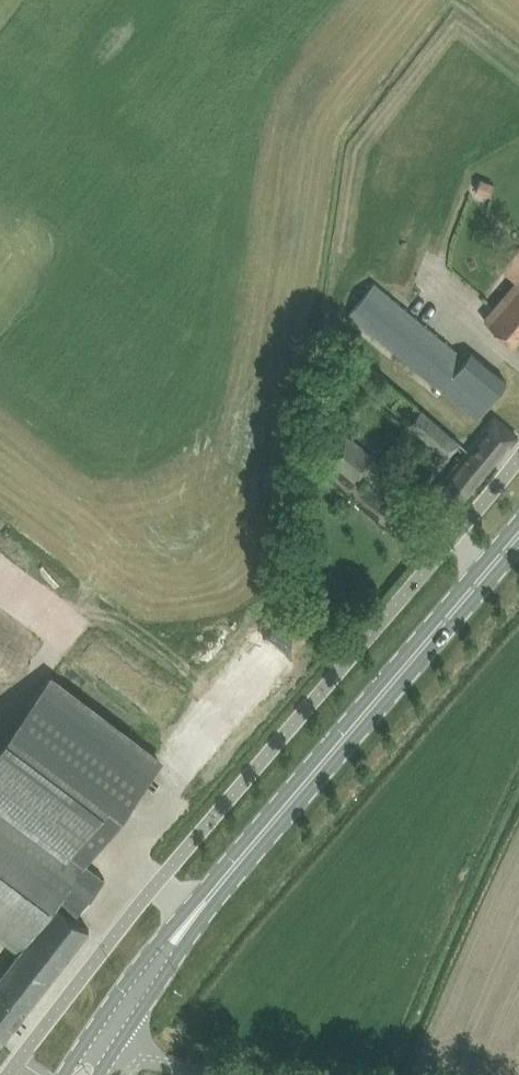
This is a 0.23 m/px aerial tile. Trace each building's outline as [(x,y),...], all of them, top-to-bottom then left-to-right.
[(481,178),(477,190),(489,195),(493,183),(481,178)] [(513,343),(518,336),(518,278),(485,319),(513,343)] [(350,311),(476,417),(507,381),(471,351),(466,357),(376,281),(350,311)] [(409,423),(436,446),(447,456),(461,441),(450,431),(423,407),(409,423)] [(429,497),(451,515),(517,435),(495,417),(429,497)] [(328,455),(356,479),(375,456),(347,432),(328,455)] [(161,762),(48,677),(0,745),(0,796),(85,863),(161,762)] [(105,878),(85,863),(0,796),(0,932),(21,948),(0,976),(0,1042),(1,1043),(89,928),(75,917),(105,878)]
